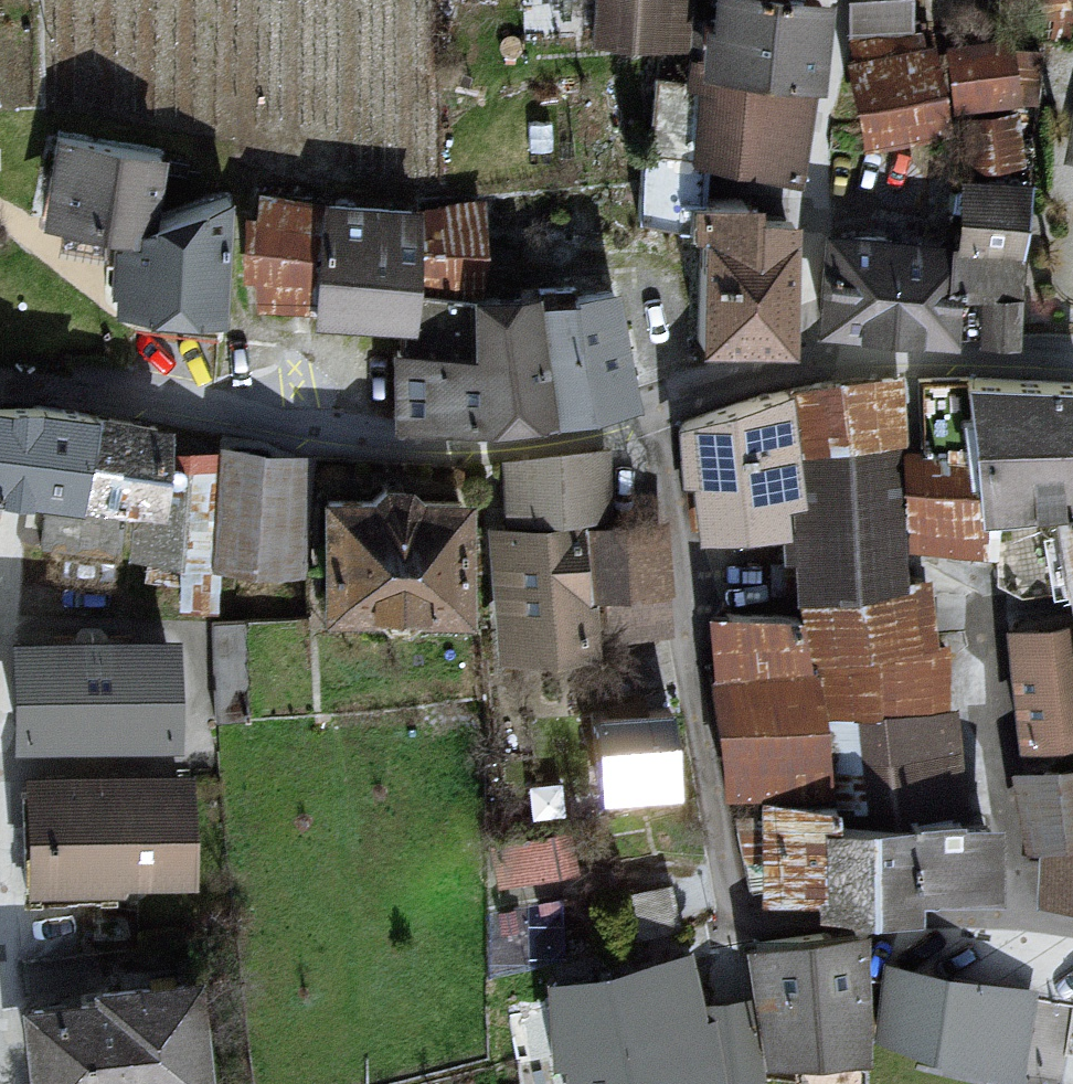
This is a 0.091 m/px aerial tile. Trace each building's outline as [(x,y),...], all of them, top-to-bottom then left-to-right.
[(603,35),(669,29),(671,0),(594,0),(591,36),(603,35)] [(807,75),(817,0),(717,0),(714,22),(697,21),(692,57),(709,59),(709,66),(807,75)] [(852,24),(887,23),(887,46),(921,43),(919,23),(913,22),(912,0),(851,0),(852,24)] [(1039,49),(959,48),(963,100),(1034,91),(1039,49)] [(869,138),(946,125),(931,50),(855,63),(862,112),(869,138)] [(790,170),(807,75),(709,66),(709,59),(692,57),(690,70),(701,71),(700,82),(656,78),(650,150),(702,155),(790,170)] [(968,162),(1014,157),(1010,114),(966,116),(968,162)] [(106,303),(122,316),(133,306),(218,313),(227,199),(147,223),(158,153),(56,137),(52,161),(63,162),(53,217),(123,229),(121,267),(105,266),(106,303)] [(698,339),(786,342),(789,231),(789,218),(758,218),(758,230),(740,230),(741,198),(694,198),(702,155),(650,150),(642,149),(636,187),(641,188),(636,215),(700,229),(698,339)] [(1016,243),(1024,191),(965,187),(963,237),(1016,243)] [(259,297),(313,299),(325,205),(261,194),(259,297)] [(535,199),(492,198),(492,217),(535,216),(535,199)] [(473,295),(470,295),(410,289),(415,218),(414,218),(373,216),(374,201),(357,200),(358,210),(328,210),(328,205),(325,205),(313,299),(313,313),(368,318),(411,323),(409,351),(398,351),(398,354),(476,355),(474,313),(473,301),(473,295)] [(470,295),(478,203),(425,211),(424,218),(415,218),(410,289),(470,295)] [(950,333),(1014,335),(1022,250),(957,243),(950,258),(929,256),(928,262),(889,255),(891,240),(868,236),(831,241),(822,323),(950,333)] [(527,311),(542,410),(587,403),(628,390),(612,292),(576,294),(571,286),(535,285),(540,307),(527,311)] [(485,415),(542,410),(527,311),(498,312),(474,313),(476,355),(398,354),(398,420),(485,415)] [(1072,493),(1072,382),(969,375),(918,378),(922,454),(973,459),(978,508),(983,508),(992,507),(1055,503),(1069,502),(1069,494),(1072,493)] [(838,384),(844,445),(896,443),(894,379),(838,380),(838,384)] [(838,384),(789,390),(793,448),(844,445),(838,384)] [(793,448),(789,390),(739,402),(688,419),(686,420),(684,422),(682,423),(681,425),(680,427),(679,429),(679,431),(679,434),(681,445),(681,447),(690,447),(698,521),(774,517),(775,494),(795,493),(797,493),(793,448)] [(89,414),(34,405),(0,406),(0,482),(12,484),(48,488),(73,491),(89,414)] [(155,425),(89,414),(73,491),(125,497),(140,499),(136,544),(131,560),(132,601),(181,602),(213,599),(214,552),(224,465),(222,465),(151,457),(155,425)] [(844,445),(793,448),(797,493),(795,493),(801,593),(901,577),(901,557),(896,443),(844,445)] [(513,517),(607,515),(604,450),(510,462),(513,517)] [(986,543),(983,508),(978,508),(973,459),(922,454),(919,454),(919,539),(986,543)] [(295,474),(224,465),(214,552),(284,561),(295,474)] [(458,605),(458,502),(414,502),(401,489),(384,489),(372,501),(327,501),(327,604),(365,605),(380,618),(404,619),(418,605),(458,605)] [(1069,494),(1069,502),(1055,503),(992,507),(993,574),(1027,573),(1028,592),(1072,585),(1072,493),(1069,494)] [(118,556),(123,513),(45,504),(42,530),(40,546),(118,556)] [(652,521),(589,526),(592,592),(660,587),(652,521)] [(511,639),(586,637),(582,526),(508,528),(511,639)] [(801,593),(810,654),(925,637),(921,577),(901,577),(801,593)] [(737,721),(815,719),(814,704),(808,654),(804,655),(797,616),(726,613),(737,721)] [(248,718),(245,621),(212,622),(216,720),(248,718)] [(925,637),(810,654),(808,654),(814,704),(929,706),(932,681),(937,635),(925,637)] [(1011,645),(1019,737),(1072,731),(1072,638),(1011,645)] [(167,645),(16,647),(17,730),(167,729),(167,645)] [(814,704),(815,719),(820,759),(947,744),(943,707),(929,706),(814,704)] [(675,784),(674,780),(668,707),(591,711),(597,789),(675,784)] [(742,785),(824,785),(823,780),(820,759),(815,719),(737,721),(738,732),(742,785)] [(823,780),(947,781),(947,744),(820,759),(823,780)] [(1050,840),(1072,839),(1072,778),(1025,783),(1031,840),(1050,840)] [(828,816),(955,814),(953,781),(947,781),(823,780),(824,785),(824,792),(829,792),(829,799),(828,816)] [(28,896),(84,895),(112,894),(111,868),(181,867),(181,782),(33,784),(34,856),(27,856),(28,896)] [(825,887),(826,897),(903,899),(902,877),(985,878),(986,819),(956,819),(955,814),(828,816),(829,799),(754,794),(752,817),(734,817),(747,884),(811,874),(812,886),(825,887)] [(538,860),(571,854),(567,832),(534,839),(538,860)] [(1050,840),(1047,899),(1072,903),(1072,839),(1050,840)] [(759,954),(767,1010),(773,1050),(787,1049),(847,1045),(844,991),(859,990),(859,978),(857,941),(803,948),(759,954)] [(551,1040),(551,1053),(570,1052),(577,1083),(680,1083),(666,1021),(660,1023),(658,1005),(690,997),(687,961),(650,977),(648,974),(553,989),(565,1028),(550,1031),(551,1040)] [(876,1026),(1008,1069),(1011,1070),(1025,996),(977,987),(978,984),(953,979),(953,982),(885,970),(883,981),(876,1026)] [(30,1011),(37,1083),(158,1083),(193,1080),(183,987),(103,994),(103,1004),(30,1011)] [(697,1021),(702,1081),(756,1073),(750,1013),(697,1021)]
